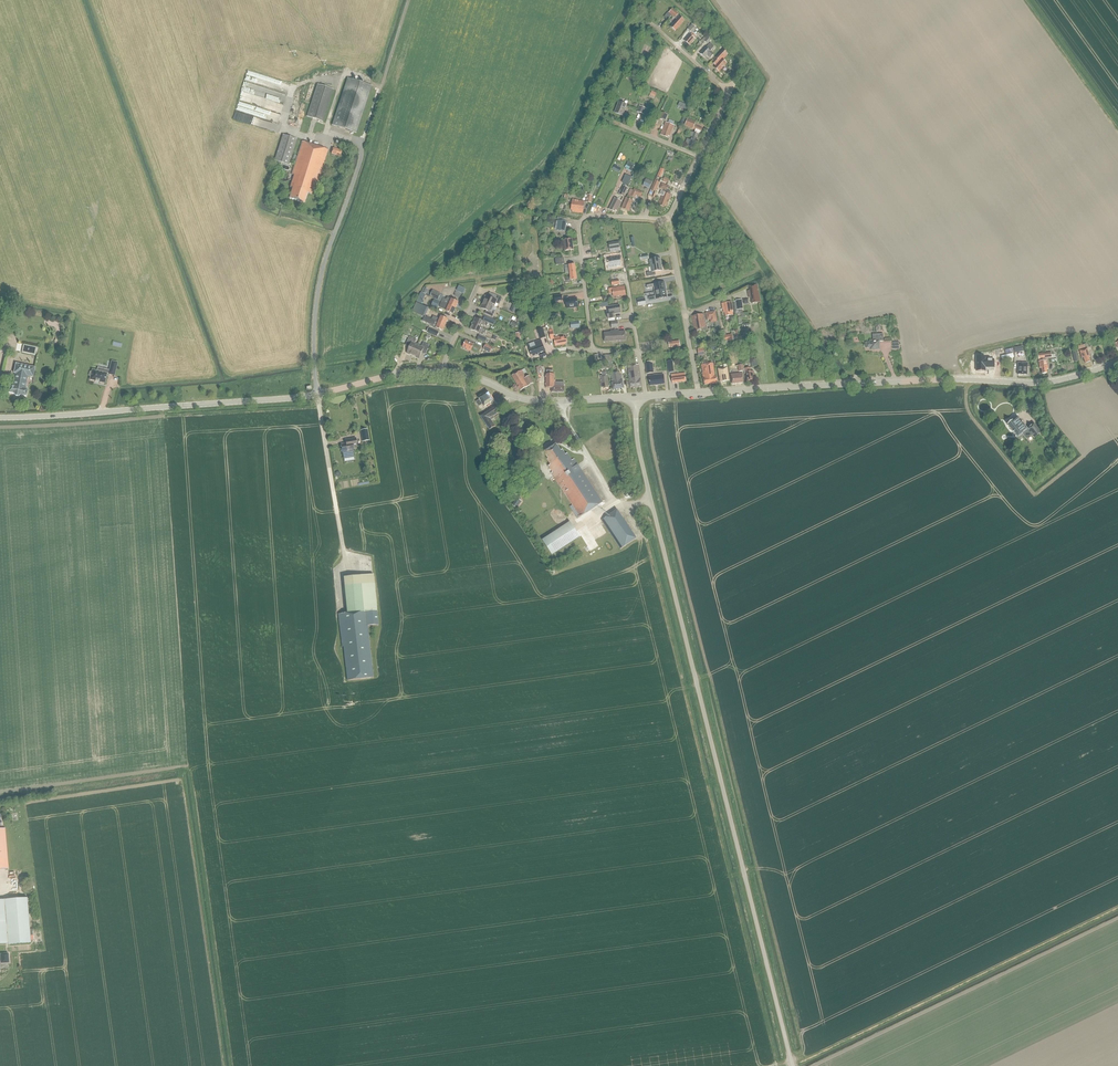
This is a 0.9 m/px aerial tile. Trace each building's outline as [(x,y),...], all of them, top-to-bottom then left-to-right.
[(670,28),(675,31),(684,21),(678,15),(672,9),(669,13),(677,20),(670,28)] [(697,28),(694,24),(689,29),(693,33),(697,28)] [(693,39),(695,37),(692,34),(690,36),(685,42),(689,45),(694,39),(693,39)] [(714,47),(710,43),(701,54),(705,57),(707,55),(710,58),(713,55),(710,51),(714,47)] [(723,49),(715,58),(720,62),(722,59),(726,55),(727,53),(726,52),(724,50),(723,49)] [(720,62),(714,68),(719,72),(724,66),(726,64),(722,60),(720,63),(720,62)] [(356,133),(372,87),(347,79),(332,125),(356,133)] [(334,89),(317,84),(306,116),(323,122),(334,89)] [(615,112),(623,115),(627,105),(619,102),(615,112)] [(647,109),(640,106),(638,112),(645,115),(647,109)] [(687,118),(685,126),(693,129),(695,125),(696,122),(687,118)] [(670,138),(674,126),(665,123),(661,136),(668,138),(668,137),(670,138)] [(687,139),(685,144),(688,145),(687,146),(692,149),(693,147),(695,147),(700,136),(699,136),(697,135),(694,133),(693,133),(690,132),(688,135),(691,136),(690,140),(687,139)] [(297,139),(282,135),(274,160),(288,165),(297,139)] [(305,203),(307,195),(308,193),(311,194),(313,190),(316,190),(328,150),(302,141),(291,175),(294,175),(290,188),(292,188),(289,198),(305,203)] [(342,151),(333,148),(331,154),(340,157),(342,151)] [(628,185),(631,177),(626,175),(622,183),(628,185)] [(649,189),(653,181),(646,178),(643,186),(649,189)] [(656,191),(660,182),(655,180),(651,189),(656,191)] [(662,196),(661,199),(662,200),(661,201),(660,200),(659,203),(661,204),(660,206),(665,207),(665,206),(667,207),(672,195),(670,195),(671,192),(667,190),(669,186),(662,183),(660,188),(665,190),(664,192),(661,191),(660,195),(662,196)] [(623,198),(625,195),(627,189),(623,187),(619,196),(623,198)] [(631,189),(629,195),(627,199),(626,198),(621,208),(628,212),(633,202),(632,201),(634,198),(635,199),(636,196),(640,198),(642,193),(634,189),(634,191),(631,189)] [(617,211),(621,201),(614,198),(609,209),(614,212),(615,210),(617,211)] [(583,213),(585,202),(573,200),(571,210),(573,210),(573,212),(583,213)] [(566,252),(574,251),(572,240),(564,241),(566,252)] [(618,241),(609,242),(609,249),(620,248),(620,241),(618,241)] [(610,269),(621,267),(619,256),(606,258),(608,267),(609,267),(610,269)] [(660,259),(649,261),(651,267),(661,265),(660,259)] [(570,273),(576,272),(575,265),(569,266),(569,265),(565,266),(566,274),(570,273)] [(648,277),(656,276),(655,273),(663,271),(661,265),(651,267),(652,273),(647,274),(648,277)] [(571,278),(567,278),(567,282),(571,282),(571,281),(577,280),(576,272),(570,273),(571,278)] [(653,285),(647,286),(647,289),(654,288),(654,292),(666,290),(665,282),(653,284),(653,285)] [(750,291),(748,292),(749,298),(752,298),(753,304),(761,303),(758,285),(749,287),(750,291)] [(616,297),(626,296),(624,287),(612,289),(613,296),(615,296),(616,297)] [(433,290),(430,296),(438,300),(440,295),(441,294),(433,290)] [(652,297),(649,297),(649,301),(652,300),(656,300),(667,298),(666,290),(654,292),(655,296),(652,297)] [(483,303),(494,307),(496,303),(500,305),(502,299),(493,295),(491,299),(486,296),(484,299),(485,300),(483,303)] [(441,302),(455,308),(458,302),(447,298),(446,299),(443,298),(441,302)] [(434,299),(431,306),(437,309),(441,302),(434,299)] [(567,309),(578,307),(577,299),(566,300),(567,309)] [(744,310),(742,300),(736,301),(734,302),(735,315),(740,314),(740,313),(743,312),(743,310),(744,310)] [(732,311),(733,311),(732,302),(722,304),(723,310),(724,310),(725,316),(733,315),(732,311)] [(416,303),(413,311),(418,313),(419,310),(422,305),(416,303)] [(455,308),(441,303),(439,308),(446,311),(446,312),(453,315),(455,308)] [(496,308),(494,307),(483,303),(482,305),(481,305),(480,308),(486,311),(485,314),(493,317),(495,312),(495,311),(496,308)] [(422,305),(419,310),(418,313),(423,316),(425,312),(427,308),(422,305)] [(621,314),(619,306),(608,308),(609,312),(607,313),(608,319),(614,318),(614,315),(621,314)] [(715,311),(706,312),(707,320),(710,320),(711,323),(715,322),(716,322),(716,320),(716,319),(715,311)] [(702,328),(705,328),(703,314),(692,316),(694,328),(695,328),(696,331),(702,330),(702,328)] [(431,320),(445,326),(448,320),(441,317),(440,319),(435,318),(432,316),(431,320)] [(485,316),(483,321),(485,322),(493,325),(494,323),(495,320),(488,317),(485,316)] [(445,326),(431,320),(424,317),(422,322),(432,326),(432,325),(436,326),(435,328),(443,331),(445,326)] [(475,319),(473,324),(482,329),(484,326),(487,327),(488,324),(475,319)] [(610,333),(603,334),(604,342),(626,341),(625,332),(619,332),(619,331),(617,331),(617,328),(618,328),(618,322),(611,323),(611,328),(614,328),(614,331),(610,332),(610,333)] [(473,324),(470,330),(483,336),(484,333),(481,332),(482,329),(473,324)] [(439,332),(428,327),(426,332),(437,337),(439,332)] [(543,329),(538,330),(541,339),(546,337),(543,329)] [(566,338),(565,338),(565,336),(554,338),(553,330),(549,331),(551,340),(554,340),(556,347),(566,345),(565,343),(567,343),(566,338)] [(873,341),(870,341),(871,343),(866,343),(866,349),(871,348),(871,350),(880,350),(879,341),(884,341),(883,334),(873,335),(873,341)] [(487,339),(479,335),(478,339),(486,343),(488,344),(490,340),(487,339)] [(413,356),(418,346),(415,344),(416,340),(410,337),(406,346),(410,348),(407,354),(410,355),(413,356)] [(547,357),(542,345),(541,341),(537,342),(538,346),(536,347),(535,343),(529,345),(531,350),(529,351),(531,356),(533,355),(533,357),(539,355),(541,359),(547,357)] [(479,353),(481,348),(474,344),(474,345),(466,342),(463,348),(467,350),(467,351),(470,352),(471,352),(472,350),(479,353)] [(418,346),(413,356),(416,357),(416,358),(419,359),(422,353),(425,355),(429,346),(423,343),(422,347),(418,346)] [(493,347),(486,344),(483,349),(490,353),(493,347)] [(21,353),(38,357),(40,349),(23,345),(21,353)] [(1085,363),(1090,361),(1089,357),(1090,357),(1087,349),(1086,349),(1086,348),(1079,350),(1082,358),(1083,358),(1085,363)] [(976,357),(976,371),(985,371),(985,368),(994,368),(994,359),(985,359),(985,357),(976,357)] [(1047,369),(1048,369),(1046,360),(1045,360),(1040,361),(1039,361),(1040,368),(1041,368),(1042,374),(1047,373),(1047,369)] [(109,371),(98,368),(97,371),(92,370),(92,373),(90,372),(89,376),(91,377),(90,381),(105,384),(107,374),(108,374),(115,376),(118,363),(111,361),(109,371)] [(653,363),(646,364),(647,374),(654,373),(653,363)] [(704,385),(717,383),(716,377),(714,377),(712,363),(701,365),(704,385)] [(1027,375),(1028,363),(1018,363),(1018,375),(1027,375)] [(35,369),(20,365),(15,364),(13,374),(15,374),(12,386),(10,385),(8,392),(14,394),(16,396),(18,397),(20,395),(26,396),(27,390),(26,390),(27,385),(25,385),(27,376),(33,378),(35,369)] [(629,389),(642,387),(639,365),(628,367),(629,371),(628,371),(629,380),(628,380),(629,389)] [(720,382),(729,381),(727,368),(727,365),(723,366),(723,369),(718,370),(720,382)] [(747,382),(755,381),(754,372),(751,372),(751,368),(745,369),(747,382)] [(520,391),(533,384),(529,376),(526,378),(522,371),(512,376),(520,391)] [(613,390),(624,389),(622,375),(618,376),(618,372),(610,373),(613,390)] [(672,383),(686,381),(685,373),(671,375),(672,383)] [(733,384),(744,383),(742,373),(732,375),(733,384)] [(650,386),(665,384),(663,374),(649,376),(650,386)] [(552,393),(564,393),(564,382),(556,383),(556,381),(555,381),(555,375),(546,375),(546,388),(552,388),(552,393)] [(608,388),(609,387),(607,376),(601,377),(602,381),(601,382),(602,389),(603,388),(604,389),(608,389),(608,388)] [(484,407),(493,401),(489,396),(490,396),(487,391),(478,397),(479,400),(475,403),(478,407),(482,404),(484,407)] [(493,416),(501,412),(497,406),(480,417),(490,430),(495,427),(491,421),(494,419),(493,416)] [(1012,421),(1007,425),(1017,437),(1022,434),(1023,436),(1026,439),(1031,435),(1034,438),(1036,436),(1040,433),(1041,432),(1034,424),(1027,429),(1017,417),(1012,421)] [(362,442),(369,440),(367,429),(360,430),(362,442)] [(353,447),(357,446),(356,438),(348,439),(349,443),(341,444),(342,453),(353,451),(353,447)] [(556,444),(544,452),(549,459),(547,460),(551,465),(549,466),(553,472),(551,473),(573,505),(580,516),(602,502),(574,459),(572,460),(567,454),(565,455),(562,450),(561,451),(556,444)] [(353,451),(342,453),(343,459),(354,457),(353,451)] [(617,509),(601,520),(621,548),(636,538),(617,509)] [(570,523),(543,541),(552,556),(580,538),(570,523)] [(377,610),(366,611),(367,626),(378,625),(377,610)] [(347,613),(338,614),(342,647),(344,647),(347,681),(373,678),(367,626),(366,611),(347,613)] [(8,944),(8,945),(31,943),(27,898),(0,900),(0,944),(8,944)] [(1,963),(9,963),(8,953),(0,954),(1,961),(0,961),(0,963),(1,963)]
